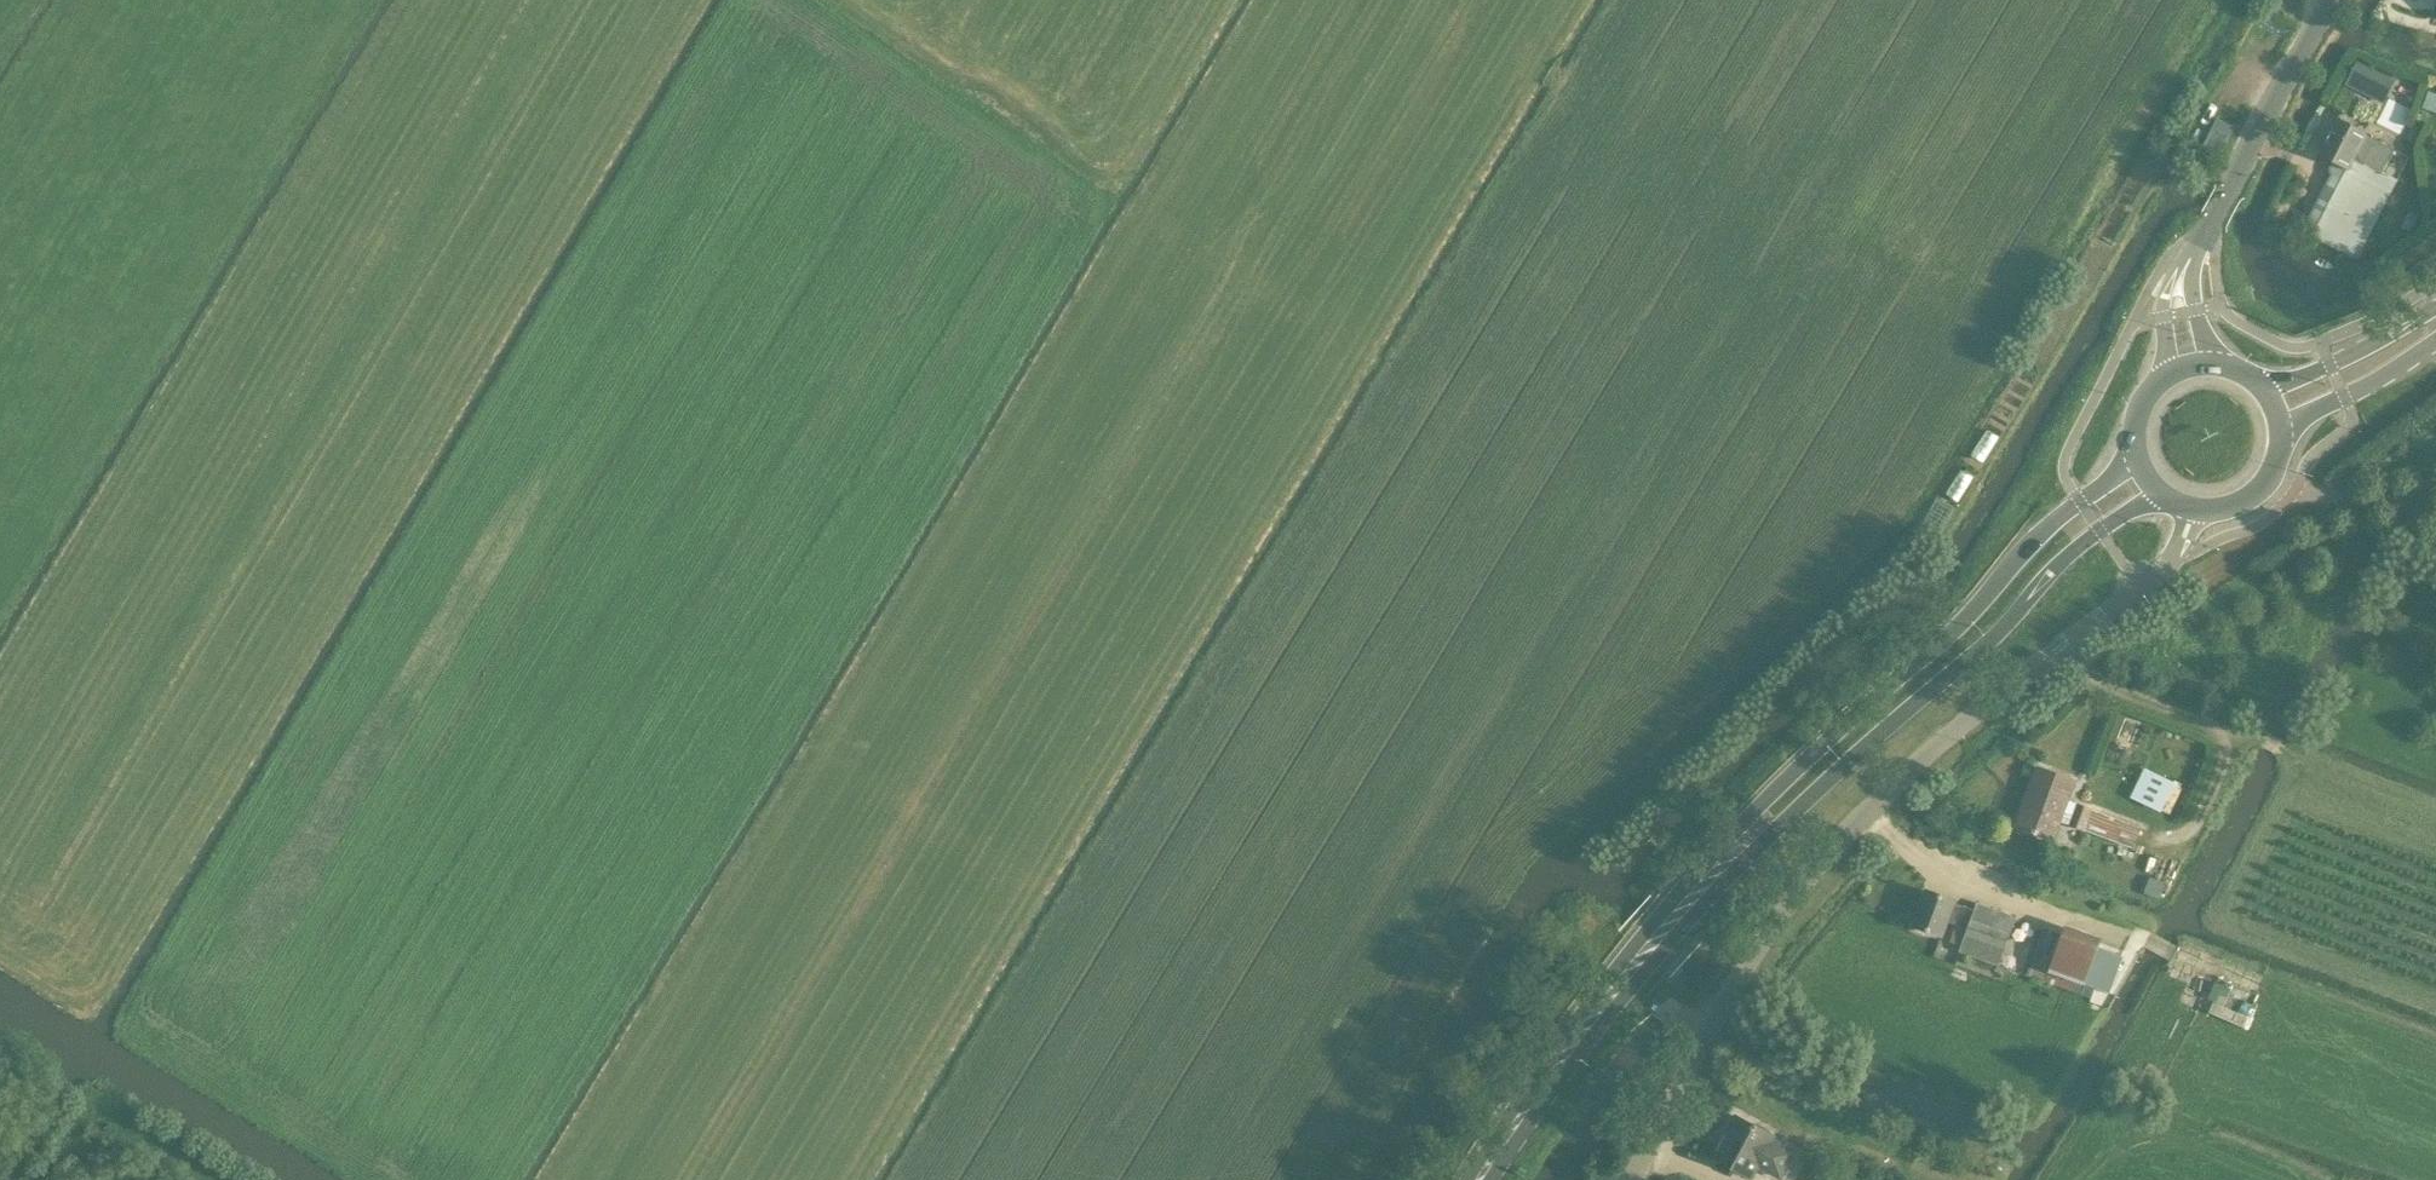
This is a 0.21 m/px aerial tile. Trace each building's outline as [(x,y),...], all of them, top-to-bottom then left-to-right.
[(2360,63),(2349,84),(2359,89),(2370,68),(2360,63)] [(2225,152),(2237,125),(2200,108),(2187,135),(2225,152)] [(2339,121),(2321,155),(2347,169),(2328,207),(2312,238),(2356,261),(2372,230),(2394,186),(2398,180),(2383,172),(2394,151),(2380,144),(2365,136),(2366,136),(2339,121)] [(2411,211),(2402,229),(2411,234),(2420,215),(2411,211)] [(2040,768),(2017,828),(2053,841),(2075,781),(2040,768)] [(2079,805),(2071,825),(2085,830),(2092,810),(2079,805)] [(2159,898),(2164,884),(2151,879),(2145,892),(2159,898)] [(1927,891),(1914,927),(1942,937),(1948,922),(1957,925),(1951,941),(1963,945),(1960,952),(1999,966),(2016,918),(1978,904),(1975,911),(1954,903),(1955,901),(1927,891)] [(2044,930),(2028,975),(2046,982),(2069,990),(2073,992),(2076,982),(2086,986),(2108,994),(2121,957),(2099,949),(2062,936),(2044,930)] [(1772,1140),(1775,1136),(1737,1116),(1714,1159),(1752,1179),(1759,1166),(1782,1178),(1795,1152),(1772,1140)]
